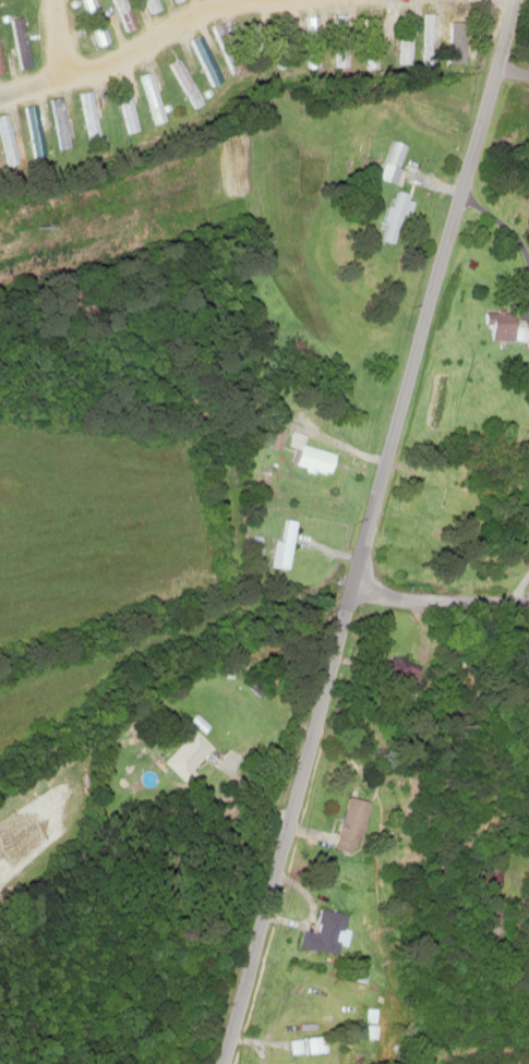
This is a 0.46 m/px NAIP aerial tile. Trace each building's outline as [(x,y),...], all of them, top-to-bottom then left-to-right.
[(367,66),(380,66),(380,18),(367,18),(367,66)] [(15,28),(18,69),(27,68),(24,28),(15,28)] [(169,63),(197,105),(205,100),(177,58),(169,63)] [(118,85),(126,133),(139,131),(131,83),(118,85)] [(36,155),(46,153),(39,117),(29,119),(36,155)] [(1,120),(11,170),(22,168),(12,118),(1,120)] [(384,162),(400,168),(409,145),(393,140),(384,162)] [(381,240),(395,243),(407,193),(393,189),(381,240)] [(511,322),(486,322),(486,339),(511,339),(511,322)] [(515,326),(513,342),(528,344),(528,328),(515,326)] [(272,413),(287,419),(290,411),(275,405),(272,413)] [(265,444),(279,448),(284,428),(270,424),(265,444)] [(327,474),(333,453),(296,443),(290,464),(327,474)] [(270,564),(288,568),(298,520),(286,518),(282,541),(275,539),(270,564)] [(213,745),(195,727),(163,760),(181,777),(213,745)] [(330,846),(352,852),(367,800),(345,794),(330,846)] [(498,885),(501,866),(479,863),(477,883),(498,885)] [(338,953),(346,913),(319,908),(315,931),(301,929),(298,946),(338,953)]
